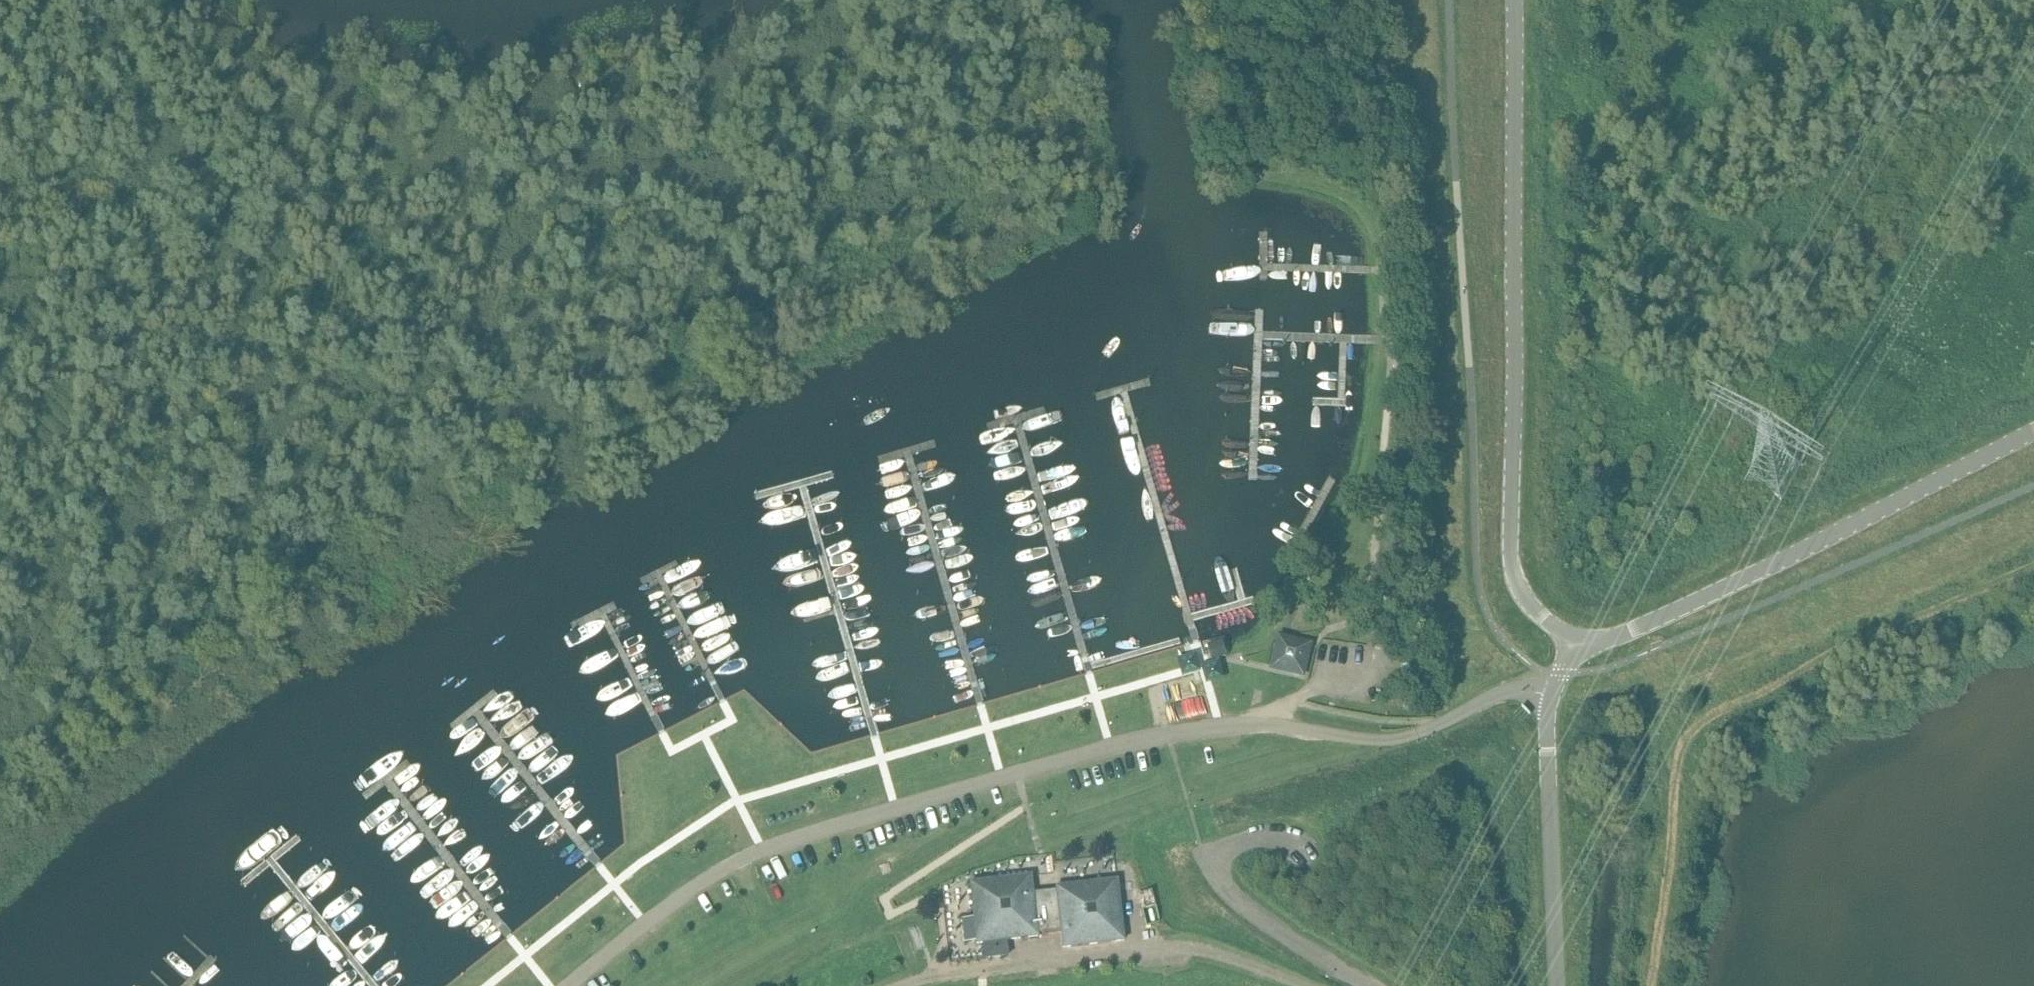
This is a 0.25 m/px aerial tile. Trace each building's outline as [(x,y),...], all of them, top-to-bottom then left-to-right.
[(1221,640),(1208,644),(1212,660),(1225,656),(1221,640)] [(1282,640),(1281,642),(1276,666),(1302,673),(1308,646),(1282,640)] [(1117,880),(1056,887),(1056,890),(1033,892),(1031,876),(970,883),(977,944),(1038,937),(1038,934),(1060,931),(1062,948),(1124,941),(1117,880)]
